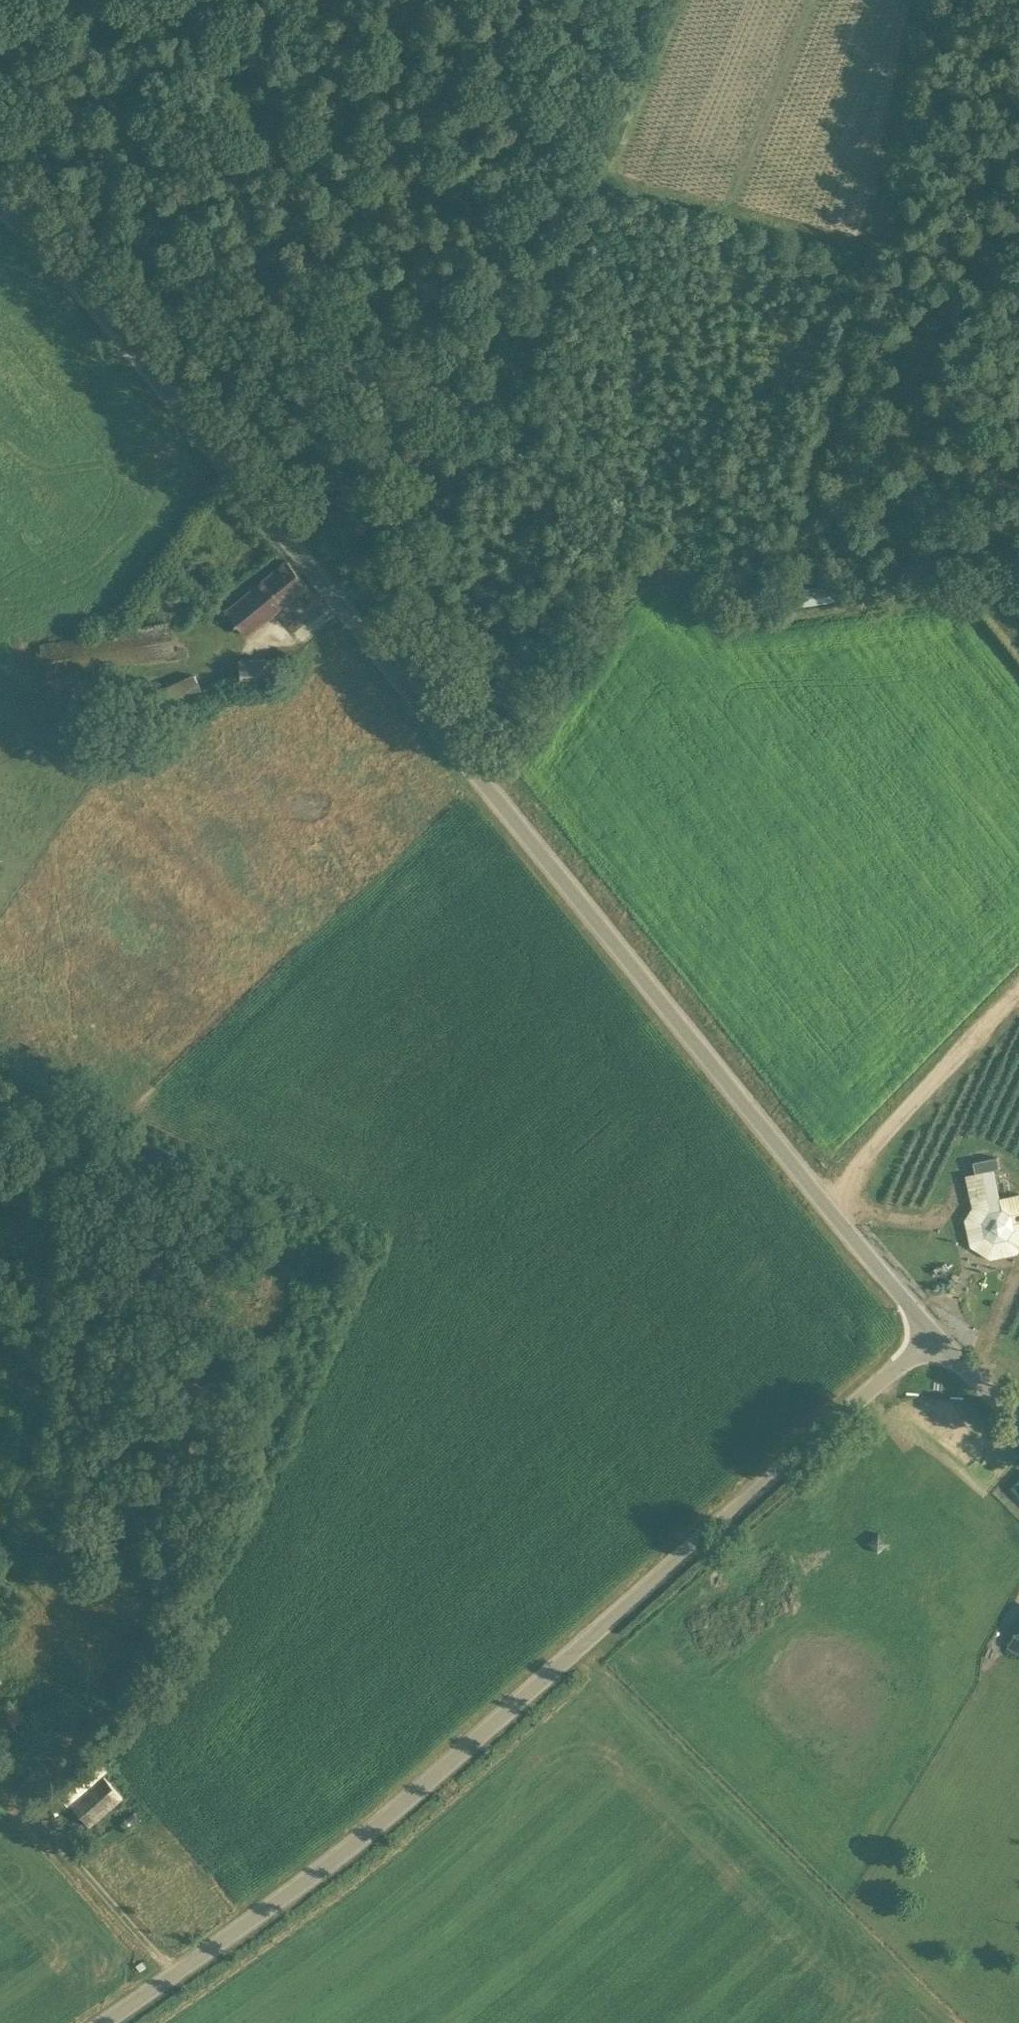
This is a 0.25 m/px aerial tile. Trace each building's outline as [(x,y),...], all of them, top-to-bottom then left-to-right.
[(276,610),(308,584),(288,561),(227,611),(246,635),(276,610)] [(784,608),(846,600),(843,583),(782,591),(784,608)] [(174,608),(177,605),(185,597),(177,588),(169,596),(165,600),(174,608)] [(242,685),(242,686),(267,684),(265,658),(240,660),(240,665),(221,666),(222,686),(242,685)] [(996,1169),(994,1158),(973,1163),(975,1173),(979,1173),(992,1170),(996,1169)] [(996,1169),(992,1170),(1000,1209),(1011,1216),(1011,1212),(1018,1211),(1018,1194),(1002,1198),(996,1169)] [(992,1170),(979,1173),(988,1211),(981,1222),(984,1236),(993,1242),(1007,1239),(1014,1228),(1013,1223),(1018,1222),(1018,1211),(1011,1212),(1011,1216),(1000,1209),(992,1170)] [(1013,1223),(1014,1228),(1007,1239),(993,1242),(984,1236),(981,1222),(988,1211),(979,1173),(975,1173),(966,1176),(972,1208),(965,1220),(970,1247),(991,1260),(1018,1254),(1018,1252),(1018,1222),(1013,1223)] [(994,1263),(996,1275),(1011,1273),(1008,1261),(994,1263)] [(976,1273),(989,1281),(995,1269),(982,1262),(976,1273)] [(1015,1633),(1007,1646),(1018,1654),(1018,1627),(1015,1633)] [(27,1716),(18,1702),(16,1701),(2,1711),(18,1732),(32,1722),(27,1716)] [(90,1825),(124,1795),(106,1774),(72,1804),(90,1825)]
